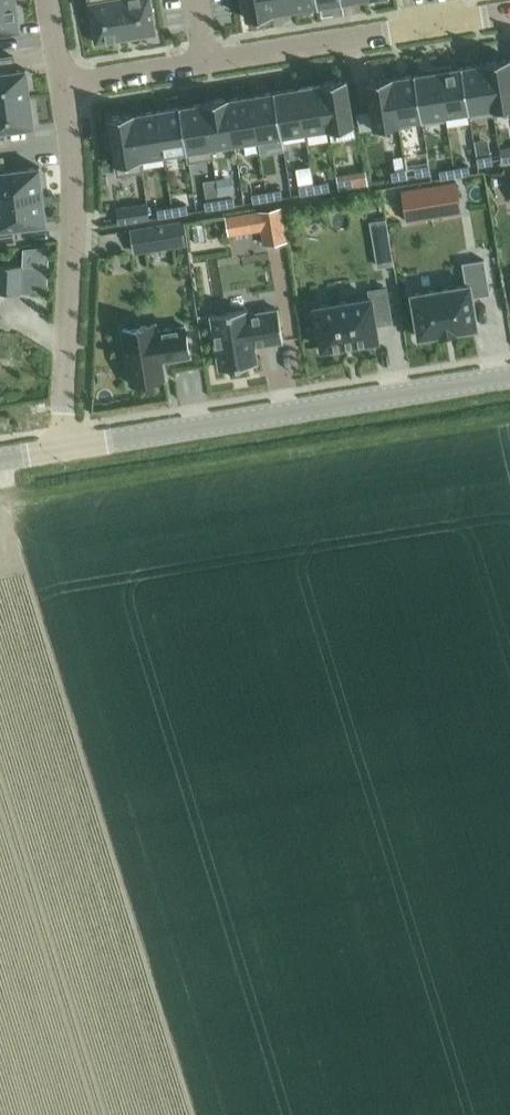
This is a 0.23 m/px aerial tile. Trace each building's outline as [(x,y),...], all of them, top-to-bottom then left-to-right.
[(120,0),(90,0),(97,42),(127,38),(120,0)] [(127,38),(157,33),(151,0),(120,0),(127,38)] [(247,18),(272,14),(270,0),(244,0),(247,18)] [(272,14),(273,14),(273,12),(295,9),(294,0),(270,0),(272,14)] [(295,9),(319,5),(318,0),(294,0),(295,9)] [(21,29),(17,1),(0,3),(0,32),(21,29)] [(31,97),(27,69),(16,70),(14,56),(0,57),(0,101),(31,97)] [(503,58),(486,61),(494,114),(509,111),(509,57),(503,58)] [(470,110),(492,107),(493,114),(494,114),(486,61),(485,61),(485,63),(462,67),(470,110)] [(446,114),(470,110),(462,67),(453,68),(452,65),(438,67),(446,114)] [(422,118),(446,114),(438,67),(424,70),(425,73),(415,74),(422,118)] [(400,122),(422,118),(415,74),(393,78),(392,76),(391,76),(399,124),(400,124),(400,122)] [(372,110),(357,112),(360,130),(374,128),(399,124),(391,76),(367,80),(372,110)] [(330,129),(354,125),(347,78),(322,82),(330,129)] [(306,131),(328,127),(329,129),(330,129),(322,82),(321,82),(321,84),(299,87),(306,131)] [(282,135),(306,131),(299,87),(275,91),(282,135)] [(259,139),(282,135),(275,91),(252,95),(259,139)] [(229,97),(228,97),(235,143),(259,139),(252,95),(229,99),(229,97)] [(0,101),(0,144),(1,144),(6,143),(4,130),(34,126),(31,97),(0,101)] [(213,157),(214,157),(212,146),(235,143),(228,97),(204,101),(213,157)] [(190,161),(213,157),(204,101),(203,101),(203,103),(181,106),(190,161)] [(181,106),(157,110),(164,154),(187,150),(189,161),(190,161),(181,106)] [(157,110),(135,114),(134,112),(133,112),(143,170),(144,170),(142,158),(164,154),(157,110)] [(109,116),(111,131),(107,132),(109,147),(114,147),(118,174),(143,170),(133,112),(109,116)] [(500,146),(502,160),(509,159),(509,145),(500,146)] [(491,155),(477,158),(479,166),(492,164),(491,155)] [(0,157),(0,200),(44,195),(40,166),(5,170),(3,157),(0,157)] [(417,175),(431,173),(430,164),(415,167),(417,175)] [(456,176),(470,174),(469,165),(454,167),(456,176)] [(441,178),(456,176),(454,167),(440,170),(441,178)] [(393,179),(407,177),(406,168),(392,171),(393,179)] [(339,188),(354,186),(352,177),(338,179),(339,188)] [(216,178),(202,180),(205,201),(220,198),(216,178)] [(316,192),(330,190),(328,181),(314,183),(316,192)] [(457,182),(430,186),(435,217),(462,213),(457,182)] [(314,183),(300,185),(301,194),(316,192),(314,183)] [(268,200),(283,197),(281,189),(267,191),(268,200)] [(267,191),(253,193),(254,202),(268,200),(267,191)] [(15,240),(14,227),(47,223),(44,195),(0,200),(0,242),(15,240)] [(236,205),(234,196),(220,198),(221,207),(236,205)] [(220,198),(205,201),(207,209),(221,207),(220,198)] [(147,201),(116,206),(119,224),(123,223),(136,221),(150,219),(149,210),(147,201)] [(174,215),(188,212),(187,204),(173,206),(174,215)] [(173,206),(158,208),(160,217),(174,215),(173,206)] [(262,229),(265,244),(287,241),(281,207),(259,211),(262,229)] [(387,217),(371,220),(373,230),(388,228),(387,217)] [(169,225),(172,245),(185,242),(182,223),(169,225)] [(135,251),(148,249),(144,229),(131,231),(135,251)] [(391,246),(376,248),(378,265),(394,262),(391,246)] [(466,284),(412,293),(419,337),(440,334),(440,335),(445,334),(444,333),(453,331),(453,332),(458,331),(473,328),(478,327),(473,297),(490,294),(484,258),(463,262),(466,284)] [(22,292),(23,265),(0,264),(0,291),(22,292)] [(316,310),(310,311),(313,327),(319,326),(323,348),(374,340),(379,339),(376,324),(392,321),(387,286),(369,289),(370,297),(316,306),(316,310)] [(249,309),(211,315),(220,369),(258,363),(255,345),(284,340),(278,309),(250,313),(249,309)] [(156,324),(122,329),(131,384),(165,378),(162,360),(172,359),(190,356),(186,333),(185,325),(157,330),(156,324)]
